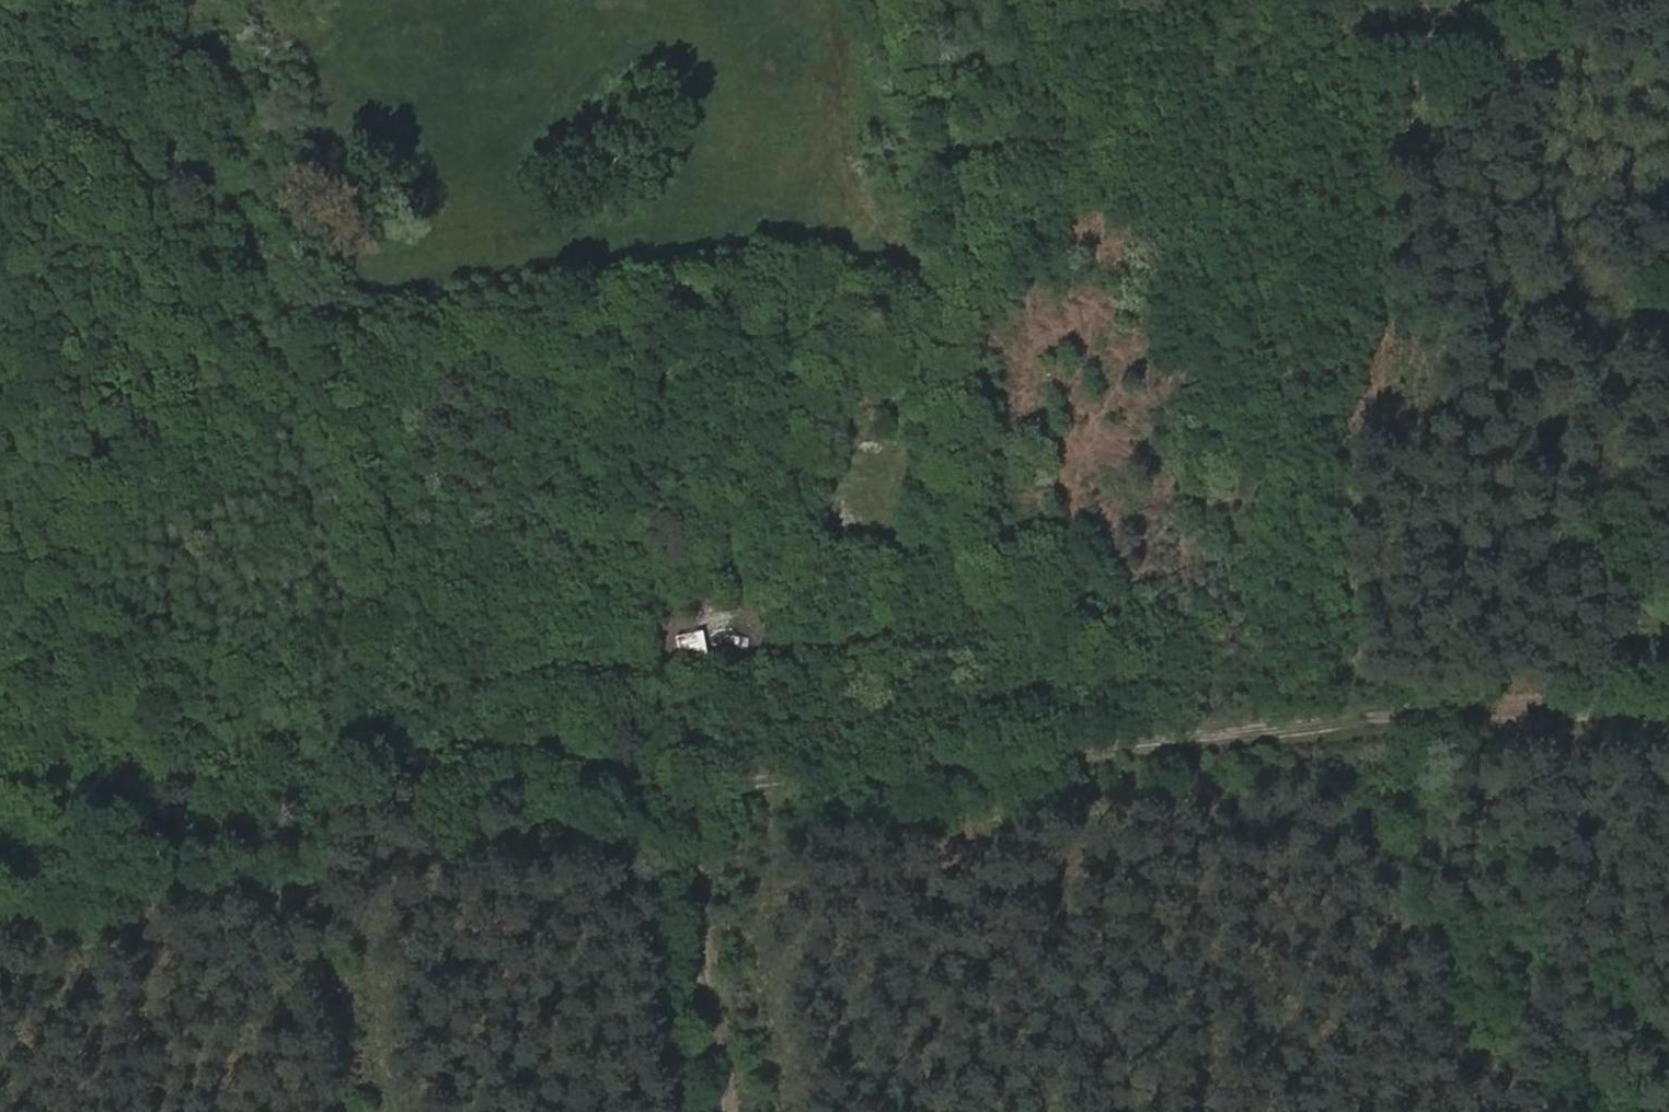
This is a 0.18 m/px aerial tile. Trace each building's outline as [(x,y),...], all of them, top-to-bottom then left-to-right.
[(680,647),(704,643),(702,630),(678,633),(680,647)]
